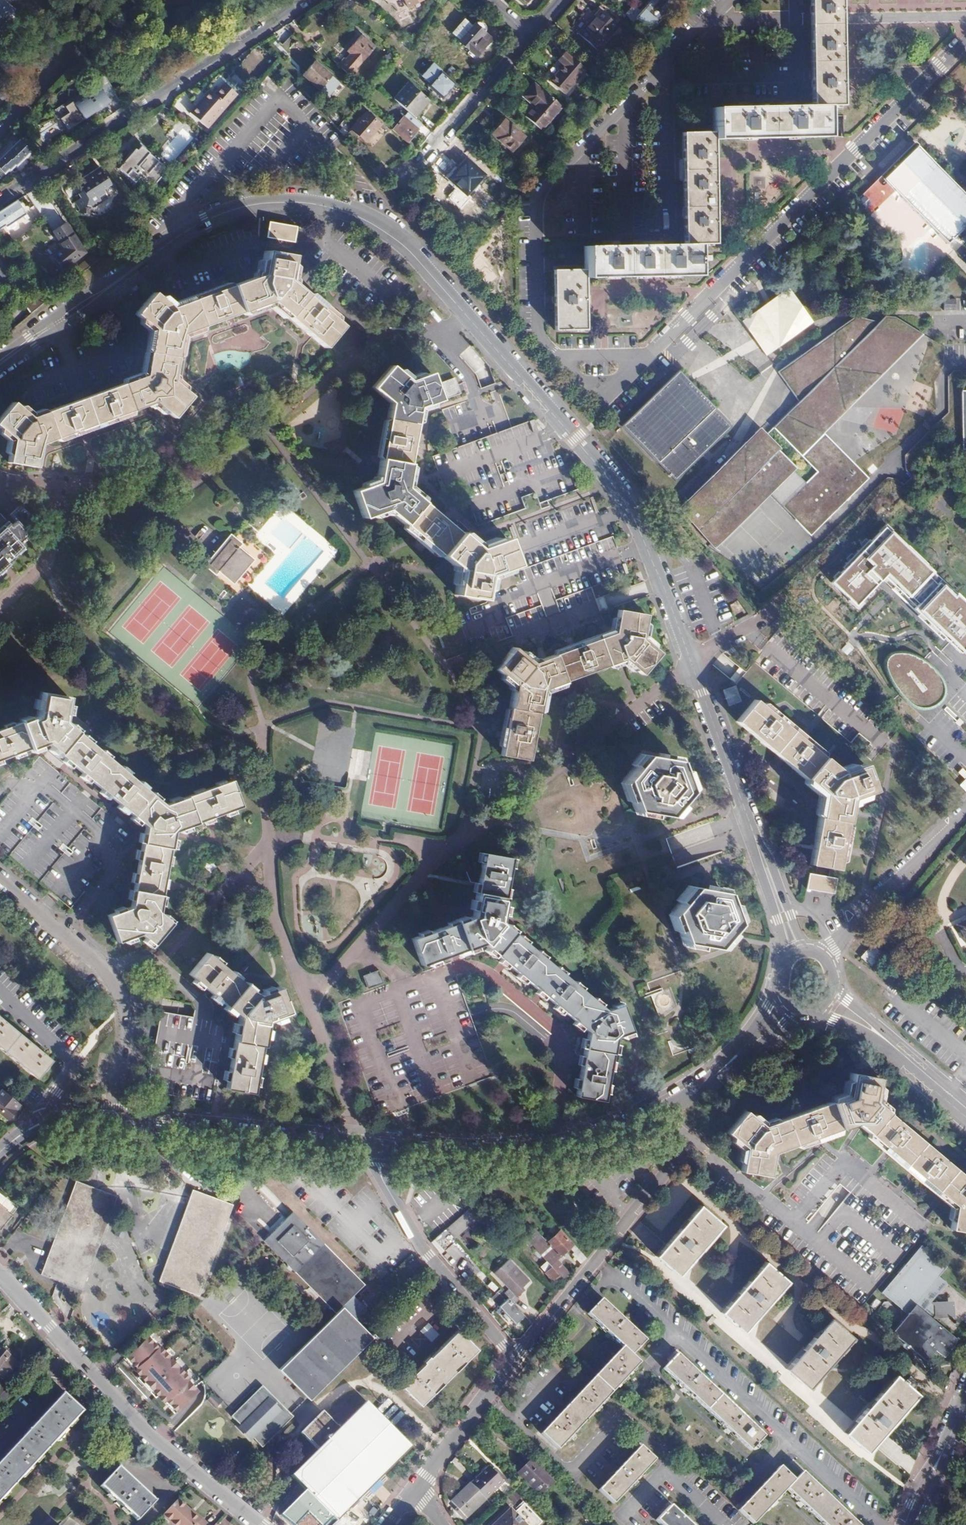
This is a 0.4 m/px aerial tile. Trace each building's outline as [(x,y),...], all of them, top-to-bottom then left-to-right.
[(408,9),(423,0),(403,0),(408,9)] [(811,17),(811,78),(810,106),(713,109),(713,132),(682,133),(683,244),(585,244),(585,269),(553,269),(552,328),(584,328),(585,274),(690,275),(691,244),(712,243),(712,139),(821,137),(821,106),(843,105),(842,76),(842,27),(842,17),(842,7),(842,0),(811,0),(811,17)] [(651,1),(645,8),(643,8),(639,12),(639,15),(636,17),(631,11),(626,16),(644,32),(645,31),(648,33),(654,28),(651,25),(670,4),(668,2),(670,0),(651,0),(651,1)] [(13,15),(0,4),(0,29),(13,15)] [(578,34),(595,51),(616,27),(598,11),(578,34)] [(464,18),(451,33),(459,41),(458,42),(475,56),(487,42),(480,35),(484,31),(484,29),(483,25),(479,23),(475,23),(472,25),(464,18)] [(361,60),(363,61),(375,46),(361,33),(348,48),(353,52),(361,60)] [(241,64),(253,75),(266,60),(256,47),(241,64)] [(550,81),(564,94),(585,70),(565,51),(558,60),(563,66),(550,81)] [(356,66),(361,60),(353,52),(347,58),(346,57),(340,64),(353,76),(359,69),(356,66)] [(302,76),(319,90),(331,76),(314,61),(302,76)] [(439,72),(441,70),(432,63),(420,76),(429,84),(427,86),(441,99),(453,85),(439,72)] [(84,119),(109,103),(108,100),(116,95),(104,76),(96,82),(99,87),(81,99),(80,97),(65,106),(59,110),(58,110),(58,111),(57,111),(57,112),(57,113),(57,114),(57,115),(61,118),(63,117),(66,122),(65,123),(67,127),(69,125),(70,128),(84,119)] [(228,80),(223,85),(233,94),(238,89),(228,80)] [(408,83),(394,99),(408,112),(413,116),(427,100),(408,83)] [(208,91),(200,100),(202,102),(197,108),(195,107),(188,114),(205,131),(235,96),(233,94),(223,85),(221,84),(211,95),(208,91)] [(525,116),(540,130),(561,107),(546,93),(544,94),(533,84),(523,95),(535,106),(525,116)] [(55,116),(57,115),(57,114),(57,113),(57,112),(57,111),(58,111),(58,110),(59,110),(65,106),(63,104),(52,111),(55,116)] [(417,130),(422,124),(413,116),(408,112),(403,117),(417,130)] [(357,139),(362,143),(377,126),(362,114),(345,134),(354,142),(357,139)] [(392,129),(407,142),(417,130),(403,117),(392,129)] [(494,146),(483,158),(490,163),(495,168),(524,136),(503,119),(490,133),(494,136),(489,142),(494,146)] [(48,122),(38,132),(47,141),(57,131),(48,122)] [(182,128),(161,154),(172,164),(194,138),(182,128)] [(20,140),(0,160),(0,167),(5,172),(9,168),(10,169),(15,164),(17,165),(31,151),(20,140)] [(881,177),(896,193),(947,246),(965,226),(965,196),(916,142),(881,177)] [(139,178),(151,188),(166,170),(140,147),(135,151),(133,150),(117,169),(134,183),(139,178)] [(466,159),(451,175),(452,178),(461,187),(460,188),(456,185),(447,195),(459,207),(469,196),(466,194),(483,174),(466,159)] [(368,165),(378,176),(383,172),(373,160),(368,165)] [(495,168),(490,163),(485,168),(490,173),(495,168)] [(98,197),(104,193),(102,189),(110,184),(100,170),(78,184),(81,191),(77,194),(79,198),(75,201),(79,208),(85,205),(91,206),(100,201),(98,197)] [(452,178),(451,175),(448,178),(456,185),(460,188),(461,187),(452,178)] [(774,197),(781,189),(772,182),(765,189),(774,197)] [(107,197),(104,193),(98,197),(100,201),(107,197)] [(0,211),(0,229),(4,227),(5,228),(7,227),(9,229),(15,226),(13,223),(23,217),(24,220),(26,220),(27,218),(17,201),(0,211)] [(67,224),(53,233),(64,250),(55,255),(55,260),(62,270),(86,254),(67,224)] [(291,242),(293,230),(279,227),(277,240),(291,242)] [(13,400),(0,416),(0,425),(14,437),(10,460),(38,465),(43,441),(46,440),(54,437),(158,401),(177,417),(196,395),(177,380),(185,334),(273,302),(322,344),(341,322),(292,281),(296,257),(268,252),(263,276),(210,295),(175,308),(156,293),(138,314),(156,329),(148,373),(34,414),(33,414),(14,399),(13,400)] [(786,286),(740,320),(766,355),(812,321),(786,286)] [(955,310),(955,298),(942,298),(943,310),(955,310)] [(769,430),(682,509),(719,551),(774,501),(811,537),(872,478),(829,435),(926,336),(900,319),(889,319),(884,322),(859,318),(780,376),(803,402),(779,426),(819,473),(810,485),(798,474),(803,468),(769,430)] [(485,568),(513,558),(503,532),(475,542),(402,481),(415,403),(436,395),(424,368),(404,376),(387,362),(369,384),(386,398),(373,477),(350,485),(360,512),(385,503),(457,564),(454,587),(481,592),(485,568)] [(674,368),(614,425),(670,483),(729,425),(674,368)] [(445,391),(457,386),(451,372),(440,377),(445,391)] [(866,427),(898,431),(901,408),(870,403),(866,427)] [(6,560),(8,562),(14,556),(13,555),(23,546),(20,542),(29,533),(24,527),(30,522),(31,513),(21,503),(11,513),(17,520),(12,524),(7,518),(0,525),(0,559),(3,557),(6,560)] [(886,527),(833,582),(858,607),(887,576),(965,652),(965,603),(886,527)] [(230,578),(246,559),(234,550),(239,542),(228,534),(201,566),(212,575),(218,569),(230,578)] [(639,671),(658,650),(640,634),(644,609),(616,604),(611,628),(530,657),(511,642),(493,663),(511,679),(499,748),(526,753),(539,684),(620,655),(639,671)] [(888,655),(883,662),(880,672),(885,683),(894,693),(907,705),(919,711),(934,709),(943,702),(943,684),(932,667),(917,655),(902,652),(888,655)] [(712,666),(736,683),(745,670),(721,653),(712,666)] [(728,707),(740,703),(734,689),(723,693),(728,707)] [(955,701),(965,711),(965,689),(955,701)] [(174,921),(162,910),(173,831),(242,808),(233,781),(164,804),(63,721),(67,696),(38,692),(35,715),(0,728),(0,760),(45,743),(145,826),(133,906),(110,915),(120,942),(143,933),(155,943),(174,921)] [(849,802),(874,794),(865,767),(841,776),(753,703),(735,724),(822,798),(811,867),(839,871),(849,802)] [(965,743),(965,734),(959,728),(954,735),(965,744),(965,743)] [(665,816),(685,791),(674,760),(642,755),(622,780),(632,810),(665,816)] [(29,823),(38,830),(41,826),(32,819),(29,823)] [(669,848),(681,848),(680,837),(668,837),(669,848)] [(631,1035),(620,1008),(606,1014),(498,924),(509,862),(480,858),(470,921),(410,942),(420,969),(481,948),(558,1012),(586,1036),(575,1099),(604,1104),(615,1041),(631,1035)] [(829,891),(830,879),(816,877),(814,888),(829,891)] [(713,948),(734,923),(722,893),(690,887),(668,912),(679,942),(713,948)] [(192,910),(201,899),(193,891),(183,903),(192,910)] [(956,924),(956,925),(965,943),(965,919),(956,924)] [(862,958),(870,965),(880,954),(871,947),(862,958)] [(270,1020),(293,1013),(283,986),(260,994),(210,951),(190,974),(211,991),(241,1016),(234,1059),(230,1089),(257,1094),(270,1020)] [(377,969),(361,976),(367,991),(383,985),(377,969)] [(350,998),(361,988),(353,979),(342,990),(350,998)] [(938,994),(944,987),(938,982),(932,989),(938,994)] [(51,1062),(0,1020),(0,1049),(36,1079),(51,1062)] [(931,1149),(872,1100),(876,1077),(847,1072),(844,1095),(761,1125),(743,1110),(725,1132),(744,1147),(740,1170),(768,1175),(773,1152),(855,1122),(954,1205),(951,1229),(965,1231),(965,1178),(931,1149)] [(17,1104),(1,1090),(0,1091),(0,1115),(5,1119),(17,1104)] [(81,1288),(114,1193),(72,1178),(39,1273),(81,1288)] [(198,1294),(232,1203),(192,1187),(157,1279),(198,1294)] [(11,1216),(2,1209),(9,1201),(0,1194),(0,1229),(11,1216)] [(511,1214),(520,1206),(514,1199),(505,1207),(511,1214)] [(445,1227),(444,1229),(452,1237),(467,1223),(481,1209),(474,1201),(467,1206),(459,1214),(445,1227)] [(699,1206),(665,1244),(655,1256),(677,1276),(696,1254),(721,1225),(699,1206)] [(367,1286),(294,1214),(266,1242),(338,1314),(281,1370),(311,1400),(374,1338),(363,1327),(344,1308),(355,1298),(367,1286)] [(528,1224),(519,1233),(523,1237),(532,1228),(528,1224)] [(579,1264),(585,1257),(559,1230),(545,1242),(532,1228),(523,1237),(530,1245),(535,1251),(549,1266),(555,1261),(568,1249),(571,1253),(570,1255),(579,1264)] [(523,1237),(520,1239),(527,1247),(530,1245),(523,1237)] [(941,1286),(944,1283),(937,1278),(946,1268),(920,1246),(880,1293),(905,1314),(890,1333),(924,1361),(933,1351),(943,1358),(957,1341),(932,1320),(935,1317),(934,1306),(931,1304),(938,1294),(937,1293),(936,1292),(941,1286)] [(550,1268),(551,1267),(549,1266),(535,1251),(529,1257),(544,1273),(550,1268)] [(508,1258),(503,1262),(523,1284),(527,1280),(508,1258)] [(551,1267),(561,1279),(567,1274),(555,1261),(549,1266),(551,1267)] [(504,1285),(499,1288),(501,1291),(512,1303),(518,1298),(516,1296),(522,1290),(520,1287),(523,1284),(503,1262),(492,1271),(504,1285)] [(764,1262),(738,1291),(719,1312),(742,1332),(761,1311),(787,1283),(764,1262)] [(560,1280),(561,1279),(551,1267),(550,1268),(557,1276),(560,1280)] [(552,1281),(557,1276),(550,1268),(544,1273),(552,1281)] [(946,1285),(944,1283),(941,1286),(936,1292),(937,1293),(938,1294),(946,1285)] [(512,1303),(501,1291),(494,1297),(500,1304),(497,1306),(513,1324),(522,1315),(512,1303)] [(355,1298),(344,1308),(363,1327),(373,1317),(355,1298)] [(872,1310),(879,1302),(875,1298),(868,1306),(872,1310)] [(621,1347),(594,1376),(610,1392),(637,1363),(629,1355),(643,1340),(600,1299),(586,1314),(621,1347)] [(712,1314),(708,1318),(705,1321),(709,1323),(711,1321),(715,1317),(712,1314)] [(806,1389),(825,1368),(851,1339),(828,1319),(802,1348),(783,1370),(806,1389)] [(415,1400),(474,1347),(456,1326),(396,1380),(415,1400)] [(171,1415),(198,1391),(146,1334),(121,1357),(134,1371),(133,1373),(171,1415)] [(2,1378),(15,1364),(3,1353),(0,1351),(0,1376),(2,1378)] [(753,1444),(762,1435),(676,1354),(662,1370),(747,1450),(750,1447),(751,1449),(754,1445),(753,1444)] [(885,1386),(894,1376),(884,1368),(876,1378),(885,1386)] [(776,1370),(772,1375),(770,1378),(773,1381),(780,1373),(776,1370)] [(610,1392),(594,1376),(540,1433),(555,1448),(610,1392)] [(874,1443),(883,1433),(916,1395),(911,1391),(916,1384),(909,1378),(903,1384),(902,1384),(904,1381),(901,1378),(899,1381),(894,1376),(885,1386),(868,1406),(844,1433),(866,1453),(874,1443)] [(263,1449),(294,1419),(263,1387),(232,1418),(242,1427),(238,1431),(250,1443),(254,1439),(263,1449)] [(62,1395),(0,1461),(0,1501),(82,1414),(62,1395)] [(368,1502),(418,1451),(369,1403),(343,1430),(324,1411),(301,1435),(315,1450),(361,1495),(368,1502)] [(610,1503),(651,1460),(637,1446),(596,1490),(610,1503)] [(335,1521),(361,1495),(315,1450),(290,1475),(335,1521)] [(530,1460),(526,1464),(521,1470),(517,1474),(538,1495),(551,1482),(530,1460)] [(462,1519),(501,1482),(486,1466),(450,1502),(456,1509),(453,1511),(462,1519)] [(751,1524),(786,1488),(826,1524),(859,1524),(801,1471),(792,1481),(778,1467),(736,1511),(751,1524)] [(155,1502),(119,1468),(101,1487),(137,1522),(155,1502)] [(177,1499),(162,1514),(174,1524),(207,1524),(201,1520),(200,1521),(177,1499)] [(541,1521),(523,1503),(513,1513),(509,1509),(491,1524),(536,1524),(541,1521)] [(668,1506),(654,1521),(659,1524),(688,1524),(668,1506)] [(301,1518),(311,1524),(317,1515),(308,1508),(301,1518)]
